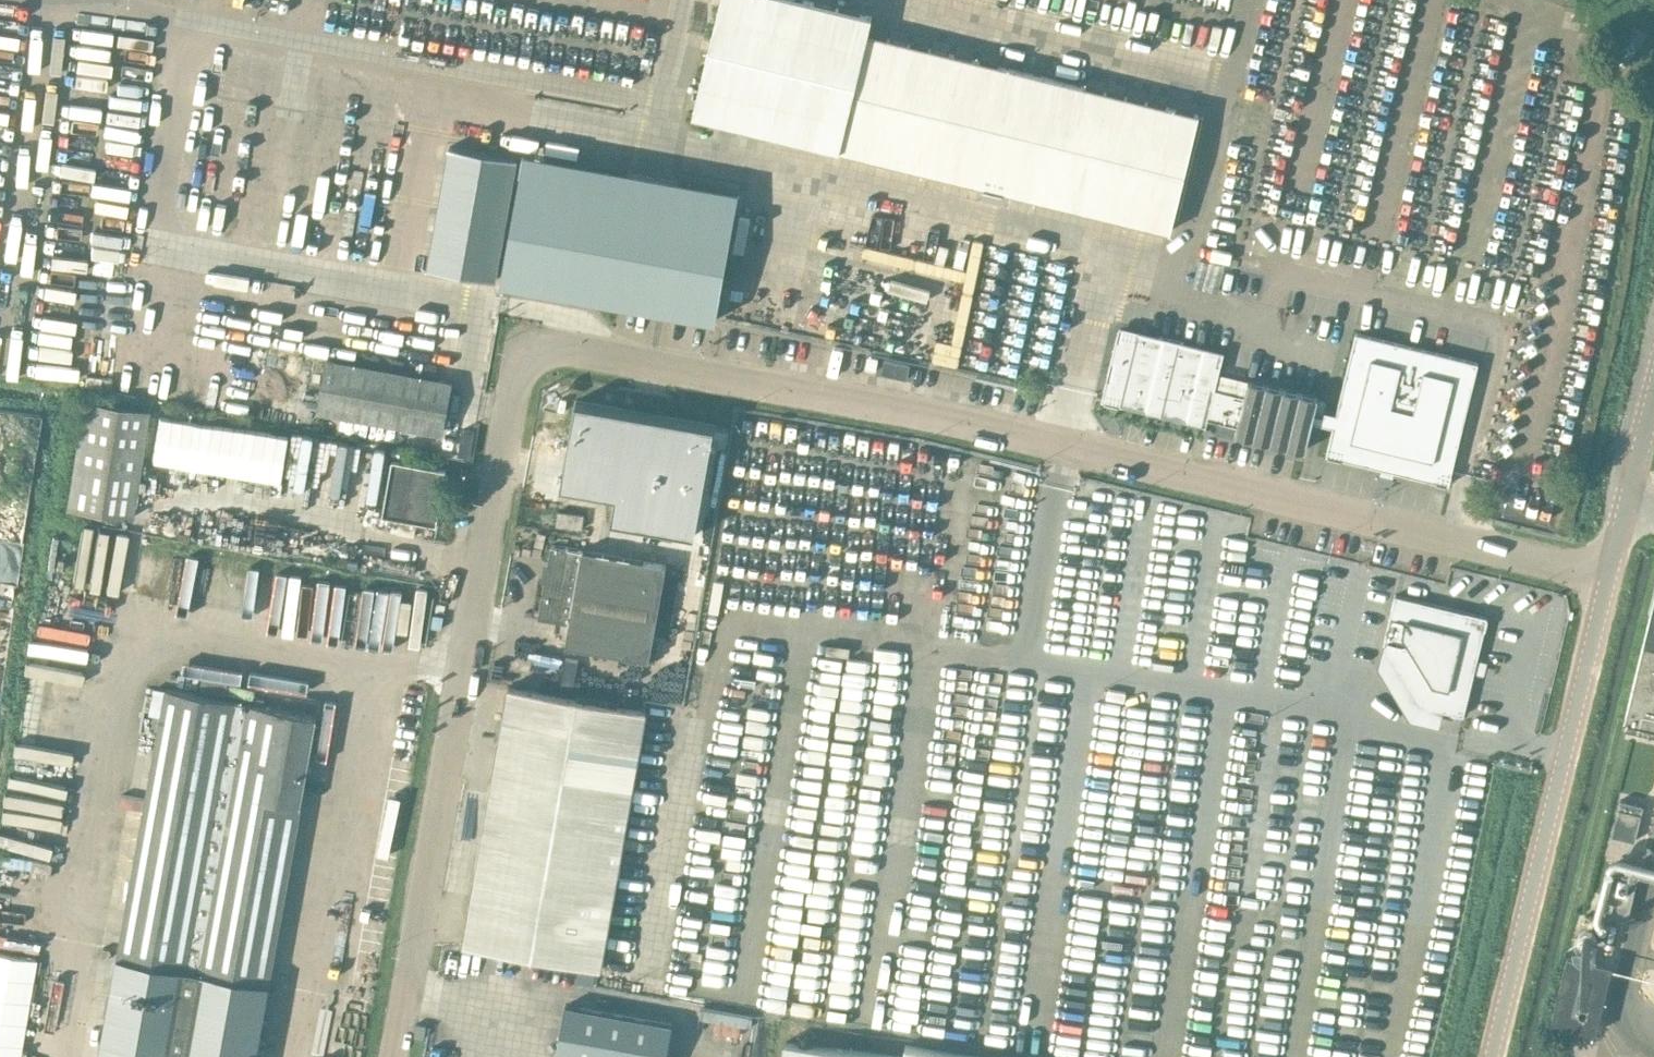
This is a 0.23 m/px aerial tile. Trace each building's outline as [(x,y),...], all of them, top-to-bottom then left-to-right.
[(809,0),(721,0),(693,113),(840,150),(1170,231),(1200,113),(868,32),(872,16),(809,0)] [(450,146),(428,268),(495,280),(517,158),(450,146)] [(525,151),(502,281),(716,319),(739,190),(525,151)] [(1244,395),(1218,388),(1224,362),(1221,361),(1224,351),(1201,346),(1200,350),(1119,331),(1103,397),(1184,416),(1183,420),(1206,426),(1208,418),(1237,425),(1235,432),(1305,449),(1318,397),(1248,380),(1244,395)] [(1324,416),(1314,414),(1312,421),(1333,426),(1326,455),(1449,484),(1478,362),(1356,333),(1337,414),(1325,412),(1324,416)] [(443,435),(453,381),(327,357),(317,412),(443,435)] [(910,364),(884,359),(881,373),(907,379),(910,364)] [(715,424),(575,400),(559,489),(614,498),(608,524),(694,539),(715,424)] [(101,407),(76,543),(413,605),(430,512),(362,500),(370,456),(101,407)] [(582,529),(584,514),(558,511),(556,525),(582,529)] [(666,565),(573,548),(552,545),(538,618),(569,624),(566,644),(649,659),(666,565)] [(1421,705),(1464,715),(1474,671),(1466,669),(1469,657),(1477,659),(1487,617),(1395,594),(1384,643),(1421,705)] [(1624,719),(1627,720),(1625,728),(1653,735),(1653,597),(1624,719)] [(647,710),(509,686),(463,945),(601,969),(647,710)] [(318,716),(165,688),(98,1056),(256,1056),(318,716)] [(1620,799),(1612,835),(1635,840),(1643,805),(1620,799)] [(1601,911),(1628,917),(1639,873),(1612,866),(1601,911)] [(40,954),(0,948),(0,1056),(25,1056),(40,954)] [(1551,1022),(1596,1033),(1612,965),(1567,954),(1551,1022)] [(565,1005),(556,1056),(558,1056),(666,1056),(672,1024),(565,1005)] [(906,1056),(903,1056),(894,1055),(785,1041),(783,1056),(906,1056)] [(906,1056),(1003,1056),(997,1056),(908,1045),(906,1056)]
